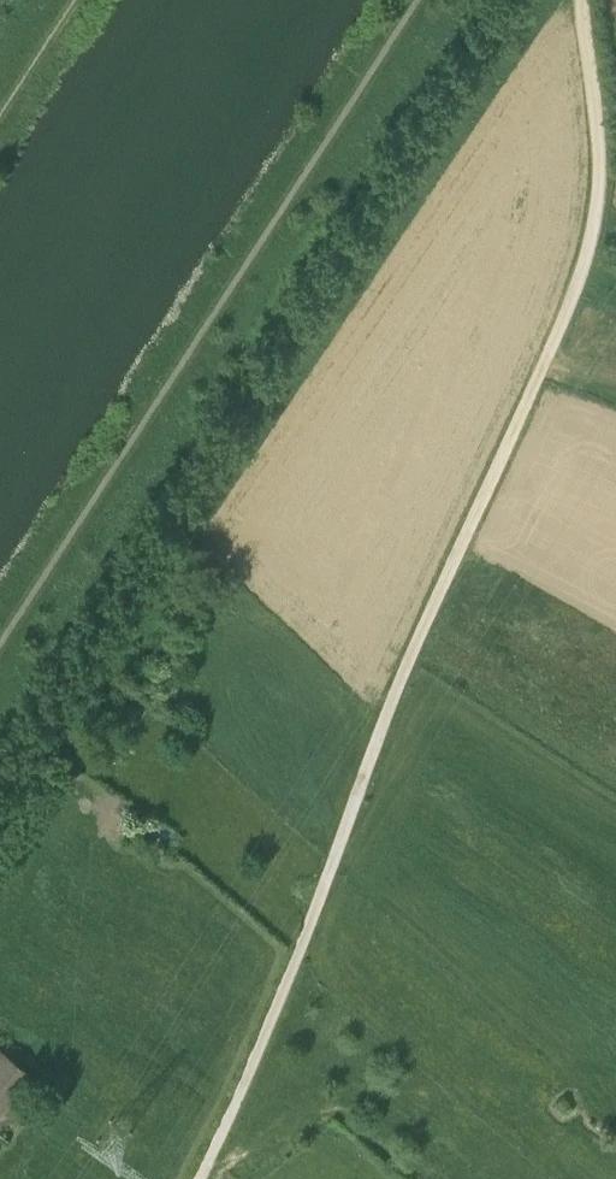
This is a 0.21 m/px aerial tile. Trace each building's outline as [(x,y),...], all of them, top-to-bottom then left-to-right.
[(30,1074),(11,1059),(0,1072),(0,1119),(21,1095),(15,1091),(30,1074)]
